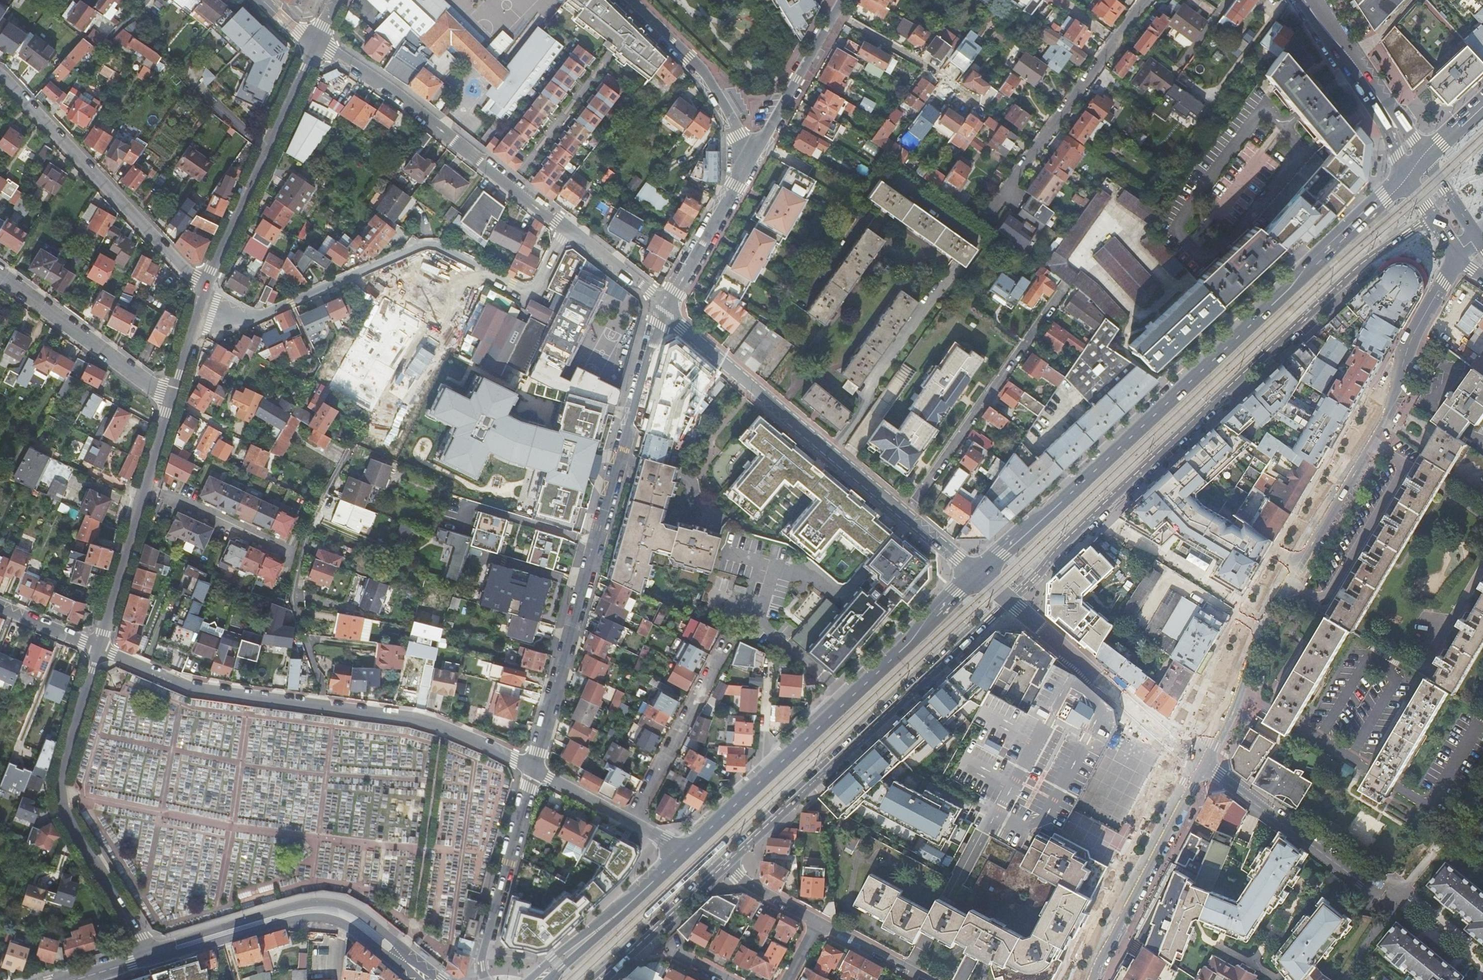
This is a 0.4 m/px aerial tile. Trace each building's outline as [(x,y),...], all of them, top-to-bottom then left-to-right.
[(97,13),(103,17),(110,7),(113,9),(120,0),(99,0),(92,9),(97,13)] [(169,6),(161,0),(158,0),(154,4),(164,12),(169,6)] [(172,3),(189,16),(195,9),(202,0),(168,0),(172,3)] [(214,24),(215,22),(227,8),(217,0),(202,0),(195,9),(214,24)] [(321,0),(292,0),(288,4),(301,17),(314,15),(321,0)] [(386,7),(378,0),(369,0),(381,12),(386,7)] [(496,89),(509,73),(478,44),(444,13),(431,0),(378,0),(386,7),(393,14),(409,30),(396,50),(388,62),(383,70),(403,83),(427,102),(427,101),(434,106),(448,89),(438,81),(456,61),(445,50),(451,45),(495,88),(488,97),(490,98),(496,89)] [(666,56),(632,23),(608,0),(565,0),(564,2),(579,13),(576,17),(607,43),(605,45),(612,51),(648,80),(650,77),(654,72),(666,56)] [(817,11),(814,6),(817,4),(816,4),(814,0),(774,0),(778,7),(792,28),(795,26),(802,36),(816,11),(817,11)] [(858,4),(864,8),(868,10),(883,19),(889,9),(885,7),(873,0),(861,0),(858,4)] [(1027,4),(1022,11),(1029,15),(1030,15),(1042,0),(1031,0),(1027,4)] [(1122,3),(1118,0),(1102,0),(1094,11),(1110,23),(1118,13),(1115,11),(1122,3)] [(1223,16),(1236,26),(1243,17),(1243,18),(1256,0),(1235,0),(1223,16)] [(1380,27),(1406,0),(1356,0),(1373,28),(1375,29),(1376,29),(1378,28),(1380,27)] [(1451,2),(1454,5),(1463,15),(1469,10),(1480,22),(1482,24),(1475,31),(1464,41),(1470,47),(1482,61),(1482,0),(1453,0),(1451,2)] [(72,13),(67,20),(82,32),(97,13),(92,9),(81,2),(73,14),(72,13)] [(1122,3),(1115,11),(1118,13),(1124,5),(1122,3)] [(1175,14),(1170,20),(1168,23),(1181,32),(1193,41),(1203,27),(1206,23),(1194,14),(1195,13),(1183,4),(1182,4),(1175,14)] [(1163,15),(1170,20),(1175,14),(1163,5),(1158,12),(1163,15)] [(444,13),(478,44),(484,39),(450,6),(444,13)] [(110,7),(103,17),(110,22),(112,19),(117,12),(113,9),(110,7)] [(236,15),(227,8),(215,22),(256,61),(243,90),(254,95),(252,98),(262,102),(266,92),(275,74),(283,55),(278,49),(280,46),(242,9),(240,11),(236,15)] [(357,18),(349,11),(344,20),(356,30),(362,22),(357,18)] [(396,50),(409,30),(393,14),(375,32),(376,33),(396,50)] [(1156,18),(1147,30),(1157,38),(1168,23),(1170,20),(1163,15),(1159,20),(1156,18)] [(1067,39),(1079,48),(1090,31),(1069,16),(1063,25),(1065,30),(1067,32),(1064,37),(1067,39)] [(1236,26),(1223,16),(1219,21),(1218,23),(1231,33),(1236,26)] [(929,21),(925,17),(920,24),(923,26),(924,27),(929,21)] [(1,19),(0,20),(0,49),(5,52),(11,56),(15,52),(26,37),(1,19)] [(909,39),(918,26),(905,19),(897,32),(909,39)] [(1276,21),(1260,43),(1263,45),(1276,55),(1280,48),(1289,37),(1294,31),(1289,27),(1287,29),(1279,23),(1276,21)] [(1472,29),(1475,31),(1482,24),(1480,22),(1472,29)] [(1067,39),(1064,37),(1040,23),(1035,30),(1041,35),(1040,37),(1052,45),(1041,61),(1047,65),(1058,73),(1069,58),(1079,66),(1087,55),(1066,40),(1067,39)] [(135,24),(123,31),(132,38),(136,40),(143,36),(135,24)] [(1054,24),(1051,28),(1057,33),(1061,28),(1054,24)] [(802,36),(795,26),(792,28),(791,28),(800,41),(802,36)] [(929,35),(918,26),(909,39),(908,40),(915,45),(917,42),(921,45),(929,35)] [(1435,69),(1394,26),(1383,38),(1381,41),(1385,48),(1396,65),(1412,91),(1424,79),(1427,77),(1435,69)] [(946,53),(951,57),(962,42),(943,28),(927,50),(940,60),(945,55),(946,53)] [(1006,36),(997,29),(993,34),(1002,41),(1006,36)] [(496,89),(490,98),(498,104),(493,110),(506,120),(563,46),(542,30),(509,73),(496,89)] [(103,38),(92,31),(85,40),(97,47),(103,38)] [(132,38),(123,31),(113,41),(127,51),(130,47),(136,52),(134,54),(139,58),(141,55),(146,58),(148,60),(156,65),(160,59),(157,55),(138,43),(132,38)] [(502,31),(486,48),(497,58),(513,40),(502,31)] [(978,37),(970,31),(962,41),(962,42),(951,57),(950,58),(966,70),(979,53),(971,47),(974,43),(978,37)] [(1135,47),(1143,54),(1155,38),(1147,32),(1135,47)] [(1193,41),(1181,32),(1175,39),(1184,46),(1190,45),(1193,41)] [(1251,32),(1244,41),(1250,46),(1257,36),(1251,32)] [(34,36),(29,33),(15,52),(39,71),(54,52),(34,36)] [(388,62),(396,50),(376,33),(364,49),(379,62),(382,57),(388,62)] [(1294,36),(1264,74),(1298,115),(1331,154),(1344,139),(1350,132),(1321,96),(1301,73),(1307,69),(1313,64),(1294,36)] [(93,55),(97,49),(83,39),(53,73),(59,78),(61,79),(62,80),(74,65),(73,64),(77,58),(79,60),(87,50),(93,55)] [(104,39),(100,45),(109,50),(112,44),(108,41),(104,39)] [(1236,39),(1228,50),(1238,56),(1245,45),(1236,39)] [(850,41),(845,49),(859,57),(874,66),(884,71),(891,59),(865,44),(863,48),(850,41)] [(982,49),(974,43),(971,47),(979,53),(982,49)] [(596,58),(594,56),(579,45),(514,128),(513,126),(502,140),(495,135),(485,147),(515,171),(522,162),(514,156),(520,148),(523,150),(529,142),(528,141),(531,137),(533,139),(540,131),(537,129),(541,125),(543,127),(549,118),(547,117),(550,113),(552,114),(559,106),(556,104),(560,100),(562,102),(568,94),(566,92),(569,88),(571,90),(577,82),(575,80),(578,76),(580,78),(587,70),(584,68),(587,64),(590,66),(596,58)] [(1429,85),(1428,86),(1429,87),(1431,89),(1432,87),(1447,102),(1451,106),(1481,77),(1482,76),(1482,61),(1470,47),(1431,83),(1429,85)] [(845,76),(848,77),(855,64),(856,62),(837,51),(829,66),(845,76)] [(1112,71),(1120,77),(1135,58),(1127,51),(1112,71)] [(1033,86),(1047,65),(1041,61),(1034,56),(1033,58),(1025,53),(1014,69),(1023,75),(1021,77),(1033,86)] [(668,85),(681,71),(666,56),(654,72),(668,85)] [(874,66),(859,57),(856,62),(855,64),(870,73),(874,66)] [(156,65),(148,60),(144,67),(145,68),(141,74),(142,75),(139,79),(145,84),(156,65)] [(1166,93),(1176,79),(1170,75),(1170,74),(1150,60),(1132,85),(1142,92),(1149,83),(1159,90),(1160,89),(1166,93)] [(841,82),(845,76),(829,66),(820,81),(842,93),(846,85),(841,82)] [(884,71),(874,66),(870,73),(881,79),(885,72),(884,71)] [(215,77),(206,69),(205,70),(204,72),(203,74),(203,76),(203,78),(203,80),(204,82),(205,84),(206,86),(215,77)] [(981,101),(980,104),(987,108),(991,101),(998,91),(979,77),(980,76),(973,70),(964,83),(971,88),(973,87),(983,94),(981,97),(981,98),(981,101)] [(1000,89),(1008,96),(1019,80),(1011,74),(1000,89)] [(534,186),(552,201),(555,193),(556,190),(554,183),(565,169),(563,168),(624,88),(608,75),(596,91),(598,93),(595,97),(593,95),(587,103),(589,105),(586,109),(584,107),(578,115),(580,117),(577,121),(575,119),(568,127),(571,129),(568,133),(565,131),(559,140),(562,141),(559,145),(556,144),(550,152),(552,154),(549,158),(547,156),(541,164),(543,166),(534,178),(539,181),(534,186)] [(848,86),(852,79),(848,77),(845,76),(841,82),(846,85),(848,86)] [(662,87),(650,77),(648,80),(641,88),(644,90),(654,98),(662,87)] [(917,113),(935,88),(922,78),(904,103),(917,113)] [(1187,87),(1176,79),(1166,93),(1154,111),(1165,119),(1172,108),(1185,117),(1188,113),(1194,118),(1204,105),(1188,93),(1184,91),(1187,87)] [(340,113),(344,107),(329,95),(330,94),(327,92),(326,93),(325,92),(329,84),(321,80),(310,100),(311,100),(307,110),(306,110),(286,153),(302,162),(338,115),(340,113)] [(52,117),(59,107),(66,96),(62,93),(61,93),(49,83),(42,92),(48,97),(51,99),(54,102),(47,111),(52,117)] [(641,88),(634,97),(637,99),(644,90),(641,88)] [(66,96),(59,107),(69,114),(66,117),(83,128),(94,111),(99,104),(93,100),(92,102),(81,95),(71,89),(66,96)] [(844,100),(828,91),(825,96),(821,94),(813,108),(833,119),(844,100)] [(1002,94),(998,91),(991,101),(996,104),(1002,94)] [(83,93),(81,95),(92,102),(93,100),(94,98),(86,93),(83,93)] [(346,117),(364,128),(370,120),(376,111),(363,102),(353,95),(344,107),(340,113),(346,117)] [(1110,101),(1107,104),(1101,99),(1097,96),(1087,110),(1099,118),(1098,120),(1099,121),(1108,127),(1110,125),(1109,124),(1114,117),(1107,112),(1113,103),(1110,101)] [(677,99),(662,118),(682,133),(697,113),(677,99)] [(864,101),(861,107),(871,113),(876,104),(870,101),(869,103),(864,101)] [(853,105),(850,103),(845,111),(855,116),(859,109),(853,105)] [(370,120),(373,122),(376,119),(388,127),(397,115),(381,104),(376,111),(370,120)] [(1021,129),(1031,115),(1016,104),(1006,117),(1021,129)] [(1194,118),(1200,122),(1210,109),(1204,105),(1194,118)] [(931,127),(932,126),(940,115),(927,106),(920,116),(921,116),(916,122),(923,127),(926,124),(931,127)] [(940,115),(932,126),(951,139),(964,120),(946,107),(940,115)] [(833,119),(813,108),(812,108),(802,124),(822,135),(832,141),(842,124),(833,119)] [(899,116),(893,111),(871,141),(886,152),(888,153),(892,147),(894,144),(886,139),(897,124),(895,122),(899,116)] [(1098,120),(1086,111),(1069,134),(1083,143),(1099,121),(1098,120)] [(710,122),(697,112),(697,113),(682,133),(682,134),(688,138),(691,133),(699,138),(710,122)] [(969,113),(964,120),(951,139),(950,140),(965,151),(984,124),(973,117),(969,113)] [(1003,156),(1017,136),(1001,125),(989,116),(984,123),(997,132),(989,142),(987,145),(1003,156)] [(1266,227),(1288,244),(1365,175),(1368,163),(1363,148),(1356,125),(1350,132),(1331,154),(1266,227)] [(85,142),(101,153),(111,138),(95,128),(85,142)] [(24,140),(9,130),(0,142),(0,148),(12,157),(24,140)] [(423,148),(431,137),(425,131),(417,143),(423,148)] [(808,131),(806,134),(819,141),(820,138),(808,131)] [(829,143),(820,138),(819,141),(806,134),(803,132),(794,146),(818,160),(823,150),(825,151),(829,143)] [(121,136),(116,133),(113,138),(115,140),(106,156),(119,163),(122,159),(132,165),(144,149),(137,145),(132,142),(129,147),(118,141),(121,136)] [(1074,149),(1079,143),(1068,135),(1054,156),(1067,165),(1073,170),(1083,156),(1074,149)] [(129,147),(132,142),(121,136),(118,141),(129,147)] [(1197,207),(1229,231),(1281,164),(1249,140),(1197,207)] [(705,180),(718,180),(718,150),(715,150),(715,143),(709,143),(705,151),(705,157),(702,157),(702,163),(698,160),(691,174),(697,177),(697,178),(705,180)] [(37,159),(43,163),(52,151),(45,146),(37,159)] [(892,147),(888,153),(892,156),(904,164),(908,159),(892,147)] [(176,165),(200,182),(212,165),(188,148),(176,165)] [(888,153),(886,152),(874,169),(880,172),(892,156),(888,153)] [(1265,224),(1319,162),(1309,154),(1255,216),(1265,224)] [(421,182),(435,165),(427,159),(425,162),(416,155),(404,169),(421,182)] [(974,166),(961,156),(958,160),(971,169),(974,166)] [(1061,173),(1067,165),(1054,156),(1045,168),(1062,180),(1064,182),(1067,177),(1061,173)] [(908,159),(904,164),(908,167),(924,178),(927,173),(908,159)] [(943,181),(938,188),(951,198),(959,187),(965,179),(967,175),(971,170),(971,169),(958,160),(946,177),(945,178),(943,181)] [(151,170),(153,168),(144,162),(140,167),(136,164),(122,183),(134,192),(145,178),(151,170)] [(454,202),(468,183),(445,164),(430,183),(454,202)] [(37,184),(55,196),(68,177),(52,167),(49,172),(46,170),(37,184)] [(799,212),(806,200),(804,198),(810,189),(814,181),(789,167),(778,187),(774,184),(766,198),(756,216),(759,219),(757,223),(750,236),(746,234),(728,266),(726,265),(721,275),(716,284),(715,286),(714,286),(705,301),(709,304),(703,310),(731,333),(747,313),(742,309),(745,304),(739,299),(750,280),(756,270),(759,271),(766,259),(774,245),(775,242),(778,244),(782,237),(784,239),(791,227),(799,212)] [(927,173),(924,178),(938,188),(943,181),(945,178),(946,177),(931,167),(929,170),(927,173)] [(241,172),(230,168),(229,169),(225,174),(237,179),(241,172)] [(1027,192),(1031,196),(1044,205),(1062,180),(1045,168),(1027,192)] [(155,173),(151,170),(145,178),(149,181),(155,173)] [(154,184),(160,188),(167,178),(161,174),(154,184)] [(293,174),(276,199),(293,211),(296,213),(313,188),(293,174)] [(216,187),(211,194),(214,195),(227,202),(231,192),(229,191),(231,188),(234,180),(226,177),(220,189),(216,187)] [(1099,186),(1110,191),(1114,183),(1104,177),(1099,186)] [(539,181),(534,178),(530,183),(534,186),(539,181)] [(585,191),(566,178),(560,184),(555,193),(574,206),(585,191)] [(959,187),(951,198),(954,200),(968,181),(965,179),(959,187)] [(1062,180),(1044,205),(1047,207),(1065,182),(1064,182),(1062,180)] [(874,203),(879,206),(892,189),(886,185),(880,181),(868,198),(874,203)] [(645,183),(634,198),(662,214),(670,202),(656,193),(655,189),(645,183)] [(390,221),(409,195),(395,185),(376,211),(389,220),(390,221)] [(679,208),(693,217),(700,205),(698,204),(703,196),(690,188),(686,196),(685,196),(679,208)] [(813,190),(810,189),(804,198),(806,200),(807,200),(813,190)] [(892,189),(879,206),(958,262),(964,267),(976,250),(970,245),(892,189)] [(1111,198),(1098,189),(1090,201),(1086,206),(1085,208),(1072,226),(1054,252),(1043,267),(1049,272),(1056,277),(1059,280),(1064,284),(1069,288),(1070,287),(1072,284),(1072,283),(1080,289),(1084,292),(1091,298),(1090,299),(1090,300),(1088,302),(1101,313),(1100,314),(1105,318),(1117,327),(1128,317),(1110,298),(1099,286),(1080,272),(1078,275),(1067,266),(1066,260),(1111,198)] [(1144,203),(1124,190),(1116,201),(1155,227),(1162,215),(1147,205),(1144,203)] [(9,202),(15,206),(20,199),(22,195),(17,191),(9,202)] [(464,216),(458,211),(457,212),(449,223),(447,225),(482,252),(489,238),(497,221),(504,208),(483,191),(464,216)] [(1080,204),(1085,208),(1086,206),(1090,201),(1085,197),(1084,199),(1076,194),(1072,200),(1079,205),(1080,204)] [(207,209),(221,216),(227,202),(214,195),(207,209)] [(756,216),(766,198),(763,196),(750,219),(757,223),(759,219),(756,216)] [(1037,230),(1041,232),(1055,213),(1047,207),(1044,205),(1031,196),(1017,215),(1026,222),(1023,226),(1009,216),(1006,220),(999,229),(1012,239),(1010,242),(1022,251),(1037,230)] [(274,198),(261,218),(264,219),(279,229),(280,230),(293,211),(276,199),(274,198)] [(100,210),(90,204),(82,218),(91,224),(100,210)] [(442,217),(449,223),(457,212),(451,206),(442,217)] [(607,227),(608,231),(617,236),(620,231),(624,233),(621,239),(629,243),(643,220),(620,206),(607,227)] [(687,228),(693,217),(679,208),(678,209),(672,220),(670,219),(664,228),(667,230),(665,233),(676,240),(678,236),(682,238),(688,228),(687,228)] [(115,219),(100,210),(91,224),(89,228),(105,238),(106,235),(111,226),(115,219)] [(802,214),(799,212),(791,227),(794,228),(802,214)] [(195,215),(190,223),(212,233),(216,225),(195,215)] [(400,227),(390,221),(389,220),(385,224),(375,216),(368,224),(373,228),(363,240),(358,236),(347,249),(350,251),(363,260),(368,254),(372,257),(376,253),(377,254),(400,227)] [(0,229),(0,242),(2,243),(3,241),(19,251),(28,236),(13,226),(14,225),(6,219),(5,222),(0,229)] [(279,229),(264,219),(252,238),(267,248),(279,229)] [(518,252),(514,259),(535,269),(535,268),(539,260),(528,254),(541,227),(543,225),(535,219),(534,221),(526,235),(518,252)] [(306,220),(297,237),(301,240),(310,223),(306,220)] [(526,235),(497,221),(489,238),(518,252),(526,235)] [(368,224),(358,236),(363,240),(373,228),(368,224)] [(119,255),(114,263),(123,268),(135,248),(129,244),(126,243),(128,240),(119,235),(121,232),(111,226),(106,235),(115,241),(110,249),(119,255)] [(1255,226),(1197,280),(1198,282),(1220,305),(1283,247),(1263,231),(1263,232),(1255,226)] [(806,313),(824,325),(884,241),(867,228),(806,313)] [(184,230),(174,245),(191,263),(199,262),(209,242),(184,230)] [(1184,267),(1152,232),(1151,232),(1141,242),(1144,245),(1174,277),(1184,267)] [(672,245),(655,236),(646,250),(650,252),(643,264),(657,272),(672,245)] [(251,237),(243,250),(262,262),(269,249),(267,248),(252,238),(251,237)] [(1093,256),(1119,284),(1141,307),(1161,288),(1135,259),(1114,237),(1093,256)] [(3,241),(2,243),(17,253),(19,251),(3,241)] [(335,241),(325,256),(330,260),(340,266),(350,251),(347,249),(335,241)] [(300,258),(290,250),(287,256),(301,274),(311,259),(325,269),(330,260),(325,256),(309,245),(300,258)] [(777,247),(774,245),(766,259),(769,260),(777,247)] [(557,294),(549,310),(530,300),(525,310),(532,314),(530,318),(527,324),(506,366),(527,375),(552,389),(561,391),(601,402),(616,406),(620,390),(575,368),(569,381),(563,378),(559,376),(601,290),(582,281),(577,279),(587,259),(573,249),(566,250),(548,289),(557,294)] [(54,263),(55,261),(40,252),(29,270),(34,274),(35,272),(45,278),(54,263)] [(282,267),(284,263),(269,253),(264,263),(262,262),(259,268),(270,276),(266,286),(265,286),(258,301),(265,304),(282,267)] [(114,263),(100,255),(88,277),(101,285),(114,263)] [(149,260),(140,256),(131,276),(149,284),(158,267),(148,262),(149,260)] [(301,274),(287,256),(286,259),(284,263),(282,267),(295,285),(301,280),(304,285),(308,282),(301,274)] [(514,259),(506,274),(513,277),(518,268),(531,276),(535,269),(514,259)] [(629,292),(587,259),(577,279),(582,281),(585,274),(604,283),(601,290),(559,376),(563,378),(605,292),(624,301),(629,292)] [(73,275),(54,263),(45,278),(56,285),(54,288),(62,293),(73,275)] [(1351,305),(1316,335),(1328,342),(1332,336),(1348,347),(1351,348),(1358,337),(1366,342),(1363,348),(1383,360),(1417,303),(1415,301),(1421,288),(1421,280),(1418,273),(1410,267),(1404,265),(1394,268),(1383,277),(1380,275),(1349,304),(1351,305)] [(1043,267),(1041,266),(1035,275),(1039,278),(1023,301),(1031,307),(1043,290),(1049,294),(1056,285),(1045,278),(1049,272),(1043,267)] [(226,284),(244,296),(252,282),(235,270),(226,284)] [(759,271),(756,270),(750,280),(753,281),(759,271)] [(1049,272),(1045,278),(1056,285),(1059,280),(1056,277),(1049,272)] [(716,284),(721,275),(718,273),(713,282),(716,284)] [(1001,274),(990,290),(1005,300),(1008,301),(1006,305),(1012,309),(1013,307),(1030,283),(1021,277),(1016,285),(1001,274)] [(1220,305),(1198,282),(1193,286),(1130,345),(1134,350),(1132,351),(1134,354),(1136,352),(1151,369),(1215,309),(1220,305)] [(1482,309),(1482,299),(1460,282),(1453,291),(1481,312),(1482,309)] [(377,283),(374,287),(382,293),(385,288),(377,283)] [(1079,317),(1097,330),(1105,318),(1100,314),(1101,313),(1088,302),(1090,300),(1090,299),(1091,298),(1084,292),(1080,289),(1067,308),(1079,317)] [(843,388),(853,395),(919,302),(901,290),(841,375),(849,380),(843,388)] [(102,319),(114,297),(103,291),(91,312),(102,319)] [(108,322),(115,307),(119,300),(114,297),(102,319),(108,322)] [(340,298),(324,305),(329,317),(331,321),(337,336),(340,331),(351,337),(353,332),(343,326),(342,328),(338,318),(350,313),(347,304),(343,306),(340,298)] [(527,324),(488,304),(472,335),(482,340),(471,361),(506,378),(509,372),(504,369),(506,366),(527,324)] [(322,320),(329,317),(324,305),(317,309),(309,312),(308,310),(298,315),(310,341),(320,336),(319,336),(318,333),(321,328),(324,327),(325,326),(322,320)] [(107,324),(125,335),(134,318),(115,307),(108,322),(107,324)] [(161,316),(154,328),(165,335),(174,318),(164,311),(161,316)] [(295,327),(288,311),(277,316),(283,330),(284,329),(285,332),(295,327)] [(965,525),(955,540),(987,539),(1033,497),(1080,453),(1158,380),(1133,363),(1106,346),(1118,328),(1117,327),(1105,318),(1097,330),(1090,340),(1087,345),(1082,352),(1065,377),(1065,378),(1092,408),(1036,459),(1021,442),(1006,464),(989,489),(976,508),(965,525)] [(755,373),(782,337),(768,327),(760,321),(734,356),(755,373)] [(1482,323),(1478,328),(1473,336),(1466,346),(1477,353),(1479,355),(1480,355),(1482,351),(1482,321),(1482,323)] [(1054,323),(1053,325),(1042,340),(1057,351),(1065,340),(1082,352),(1087,345),(1082,342),(1054,323)] [(165,335),(154,328),(148,340),(158,346),(165,335)] [(289,332),(279,336),(277,330),(263,336),(263,337),(259,339),(256,337),(256,335),(254,334),(251,340),(247,348),(256,354),(261,352),(268,349),(282,343),(291,339),(292,339),(289,332)] [(4,352),(14,332),(13,332),(3,352),(4,352)] [(30,341),(14,332),(4,352),(20,361),(30,341)] [(1235,411),(1222,423),(1252,443),(1256,446),(1259,448),(1269,433),(1280,441),(1283,443),(1319,468),(1329,451),(1344,425),(1353,409),(1330,396),(1324,392),(1303,380),(1318,357),(1328,342),(1316,335),(1299,351),(1249,398),(1235,411)] [(247,348),(251,340),(243,336),(240,342),(239,342),(236,346),(234,345),(230,352),(235,355),(242,359),(247,348)] [(307,352),(300,338),(298,339),(297,336),(292,339),(291,339),(282,343),(268,349),(261,352),(266,357),(269,356),(270,359),(287,353),(290,359),(294,357),(294,358),(307,352)] [(1328,342),(1318,357),(1335,367),(1348,347),(1332,336),(1328,342)] [(676,344),(667,348),(644,432),(671,440),(682,399),(693,387),(700,394),(715,377),(676,344)] [(228,367),(235,355),(230,352),(219,345),(211,357),(228,367)] [(911,411),(898,430),(884,419),(866,444),(869,445),(875,450),(881,454),(879,456),(882,458),(890,463),(893,465),(894,463),(905,471),(907,472),(922,451),(920,449),(924,443),(930,434),(935,428),(933,426),(938,420),(944,412),(948,405),(950,407),(955,400),(966,384),(983,361),(984,359),(980,356),(972,350),(969,354),(956,345),(950,353),(945,361),(940,368),(936,365),(934,367),(929,375),(921,386),(924,388),(909,410),(911,411)] [(1353,409),(1383,360),(1363,348),(1360,346),(1349,365),(1353,367),(1344,382),(1340,380),(1330,396),(1353,409)] [(41,388),(49,374),(51,370),(59,356),(43,348),(35,362),(29,358),(19,376),(15,383),(23,388),(25,389),(29,383),(32,385),(33,383),(41,388)] [(1035,356),(1048,365),(1052,358),(1039,349),(1035,356)] [(942,359),(945,361),(950,353),(947,351),(942,359)] [(1065,377),(1048,365),(1035,356),(1033,354),(1023,368),(1030,372),(1031,373),(1030,376),(1033,378),(1034,376),(1040,379),(1042,375),(1050,380),(1059,386),(1065,378),(1065,377)] [(1475,369),(1482,375),(1482,358),(1480,355),(1479,355),(1471,367),(1475,369)] [(59,356),(51,370),(66,379),(68,375),(69,374),(74,365),(59,356)] [(215,384),(226,367),(208,357),(199,374),(202,376),(198,382),(211,391),(215,384)] [(1303,380),(1324,392),(1338,370),(1335,367),(1318,357),(1303,380)] [(77,359),(74,365),(69,374),(96,388),(101,378),(103,380),(106,375),(104,373),(104,374),(77,359)] [(926,373),(929,375),(934,367),(931,365),(926,373)] [(1443,427),(1460,440),(1474,421),(1479,425),(1482,419),(1482,375),(1475,369),(1457,395),(1453,392),(1450,397),(1452,398),(1435,421),(1443,427)] [(15,383),(19,376),(9,371),(3,383),(13,388),(15,383)] [(77,380),(68,375),(66,379),(56,397),(65,402),(77,380)] [(601,402),(561,391),(550,428),(512,419),(503,415),(513,393),(477,376),(465,400),(436,387),(425,412),(450,424),(435,458),(475,476),(487,452),(503,462),(540,470),(530,517),(569,529),(585,463),(601,402)] [(1018,402),(1038,417),(1045,407),(1010,381),(1001,393),(1004,395),(1002,398),(1015,408),(1018,402)] [(847,424),(851,420),(849,419),(853,414),(815,382),(802,399),(839,431),(846,423),(847,424)] [(969,387),(966,384),(955,400),(958,402),(969,387)] [(214,394),(199,385),(188,402),(203,411),(210,400),(214,394)] [(300,420),(315,429),(319,432),(323,434),(337,411),(323,403),(331,390),(321,385),(307,407),(317,413),(318,413),(316,417),(299,408),(300,406),(301,407),(302,404),(299,402),(296,406),(294,410),(291,415),(300,420)] [(218,386),(214,392),(215,393),(225,399),(228,393),(228,392),(218,386)] [(261,401),(263,397),(241,387),(239,392),(236,390),(230,403),(240,407),(238,413),(236,416),(238,417),(237,419),(240,421),(241,418),(251,423),(254,417),(261,401)] [(76,403),(84,408),(91,395),(83,391),(76,403)] [(215,393),(214,394),(210,400),(221,407),(225,399),(215,393)] [(101,401),(91,395),(84,408),(80,413),(90,419),(94,412),(101,401)] [(99,415),(105,404),(101,401),(94,412),(99,415)] [(291,415),(294,410),(281,402),(276,410),(261,401),(254,417),(274,428),(281,433),(291,415)] [(359,413),(362,407),(351,401),(348,406),(359,413)] [(240,407),(230,403),(231,409),(238,413),(240,407)] [(1006,431),(1012,422),(990,406),(983,416),(994,423),(992,425),(995,427),(997,425),(1006,431)] [(110,421),(102,435),(114,442),(123,425),(124,425),(129,416),(117,409),(110,421)] [(947,414),(944,412),(938,420),(941,422),(947,414)] [(877,515),(756,414),(736,438),(753,452),(724,488),(736,497),(733,502),(754,520),(780,486),(786,489),(789,484),(809,501),(782,535),(814,563),(837,535),(857,550),(859,546),(872,555),(889,534),(873,521),(877,515)] [(280,434),(289,438),(300,420),(291,415),(281,433),(280,434)] [(187,441),(199,423),(188,416),(179,431),(184,435),(182,437),(187,441)] [(93,440),(98,442),(102,435),(110,421),(106,418),(93,440)] [(1222,423),(1120,518),(1163,544),(1173,534),(1221,560),(1213,574),(1242,592),(1275,541),(1254,527),(1250,524),(1246,530),(1199,499),(1199,493),(1252,443),(1222,423)] [(218,440),(222,433),(209,426),(197,449),(201,451),(199,456),(207,460),(210,454),(218,440)] [(1426,455),(1425,456),(1437,463),(1452,472),(1457,462),(1463,461),(1471,448),(1460,440),(1443,427),(1426,455)] [(281,433),(274,428),(268,438),(268,439),(274,443),(280,434),(281,433)] [(323,452),(331,439),(323,434),(319,432),(315,429),(307,443),(323,452)] [(668,439),(644,432),(641,444),(670,452),(673,441),(668,439)] [(972,432),(968,437),(974,442),(976,443),(980,437),(972,432)] [(1259,448),(1270,455),(1272,453),(1276,446),(1280,441),(1269,433),(1259,448)] [(269,452),(280,457),(289,443),(287,441),(289,438),(280,434),(274,443),(269,452)] [(933,437),(930,434),(924,443),(928,445),(933,437)] [(138,435),(128,454),(139,457),(144,438),(138,435)] [(187,442),(177,435),(174,444),(182,449),(183,447),(187,442)] [(82,461),(93,440),(91,439),(87,437),(76,458),(81,461),(82,461)] [(980,437),(976,443),(986,450),(990,444),(980,437)] [(54,451),(33,440),(29,448),(48,457),(50,458),(54,451)] [(93,440),(82,461),(81,461),(80,463),(81,466),(85,468),(88,467),(89,465),(98,469),(109,448),(98,442),(93,440)] [(230,447),(218,440),(210,454),(223,460),(230,447)] [(976,443),(974,442),(960,461),(973,470),(986,450),(976,443)] [(1291,513),(1319,468),(1283,443),(1279,448),(1278,450),(1301,467),(1293,480),(1274,470),(1280,462),(1279,461),(1274,458),(1261,477),(1267,481),(1273,485),(1275,484),(1270,493),(1268,497),(1271,499),(1280,506),(1291,513)] [(182,449),(174,444),(172,453),(187,460),(190,454),(182,449)] [(242,469),(255,474),(259,466),(262,467),(269,452),(252,444),(245,459),(246,460),(242,469)] [(641,444),(637,456),(640,457),(645,458),(661,463),(666,464),(670,452),(641,444)] [(14,475),(11,480),(20,484),(31,489),(48,457),(29,448),(14,475)] [(166,472),(173,476),(184,481),(194,464),(187,460),(172,453),(169,462),(166,472)] [(1270,455),(1274,458),(1279,461),(1280,459),(1272,453),(1270,455)] [(126,457),(117,477),(128,481),(138,460),(139,457),(128,454),(126,457)] [(1328,617),(1350,631),(1353,633),(1433,502),(1441,488),(1451,473),(1452,472),(1437,463),(1425,456),(1414,474),(1408,483),(1327,617),(1328,617)] [(645,458),(640,457),(637,471),(639,472),(641,465),(644,463),(645,458)] [(661,463),(645,458),(644,463),(641,465),(639,472),(670,480),(672,474),(675,473),(676,467),(670,465),(666,464),(661,463)] [(890,463),(882,458),(880,461),(888,466),(890,463)] [(372,485),(387,491),(395,468),(375,461),(367,483),(372,485)] [(993,461),(988,473),(994,475),(999,463),(993,461)] [(903,474),(905,471),(894,463),(893,465),(892,466),(903,474)] [(941,492),(952,499),(956,494),(969,475),(958,467),(941,492)] [(11,480),(14,475),(0,468),(0,474),(2,475),(11,480)] [(212,471),(203,490),(200,496),(205,499),(204,501),(217,507),(227,484),(218,480),(221,475),(212,471)] [(631,590),(641,595),(643,586),(645,578),(649,579),(653,564),(649,563),(647,563),(648,556),(651,555),(652,551),(653,550),(657,549),(669,552),(668,556),(667,557),(673,559),(674,562),(681,564),(680,567),(694,571),(695,568),(709,571),(719,534),(705,530),(706,529),(691,525),(691,526),(690,529),(684,527),(682,524),(677,522),(676,527),(675,530),(663,527),(661,523),(658,522),(660,515),(663,514),(666,504),(664,501),(666,495),(668,496),(672,497),(676,482),(672,481),(670,480),(639,472),(637,471),(633,486),(635,486),(633,493),(635,496),(632,505),(629,507),(627,514),(625,513),(621,527),(623,528),(621,535),(624,537),(622,542),(620,541),(616,555),(614,554),(610,569),(612,570),(609,580),(611,581),(631,590)] [(166,472),(163,481),(171,485),(173,476),(166,472)] [(372,485),(367,483),(350,477),(341,500),(343,501),(364,509),(372,485)] [(1255,487),(1260,491),(1262,488),(1267,481),(1261,477),(1259,480),(1255,487)] [(245,492),(227,484),(217,507),(229,513),(230,510),(235,513),(245,492)] [(635,486),(633,486),(625,513),(627,514),(629,507),(632,505),(635,496),(633,493),(635,486)] [(1267,496),(1268,497),(1270,493),(1262,488),(1260,491),(1267,496)] [(98,522),(99,522),(110,501),(90,491),(79,512),(85,515),(87,516),(98,522)] [(262,500),(245,492),(235,513),(240,515),(239,518),(252,524),(262,500)] [(952,499),(944,510),(965,525),(976,508),(956,494),(952,499)] [(1250,524),(1254,527),(1271,499),(1268,497),(1267,496),(1250,524)] [(1275,541),(1291,513),(1280,506),(1271,499),(1254,527),(1275,541)] [(271,504),(262,500),(252,524),(264,529),(265,527),(270,529),(282,504),(274,500),(271,504)] [(341,500),(335,514),(337,515),(343,501),(341,500)] [(335,514),(332,522),(359,533),(362,525),(370,528),(375,513),(364,509),(343,501),(337,515),(335,514)] [(290,507),(282,504),(270,529),(275,531),(274,534),(287,540),(298,517),(288,512),(290,507)] [(78,513),(69,509),(66,516),(75,520),(78,513)] [(177,537),(186,541),(197,518),(185,512),(183,514),(178,512),(166,538),(175,542),(177,537)] [(472,538),(469,546),(496,554),(506,520),(479,512),(472,538)] [(95,530),(98,522),(87,516),(85,515),(78,532),(75,539),(90,544),(94,545),(96,537),(98,531),(95,530)] [(215,526),(197,518),(186,541),(195,545),(193,550),(202,554),(215,526)] [(413,529),(401,525),(396,537),(408,541),(413,529)] [(621,527),(614,554),(616,555),(620,541),(622,542),(624,537),(621,535),(623,528),(621,527)] [(472,538),(438,529),(436,536),(436,541),(455,548),(445,578),(457,582),(469,546),(472,538)] [(526,562),(553,570),(562,538),(535,530),(526,562)] [(872,555),(865,564),(876,573),(869,582),(866,579),(840,610),(835,605),(827,598),(822,604),(821,606),(813,615),(811,617),(807,622),(791,640),(832,675),(852,651),(857,645),(858,646),(861,648),(902,600),(907,605),(929,579),(929,560),(905,540),(901,544),(889,534),(872,555)] [(240,567),(249,546),(237,540),(236,543),(230,540),(219,566),(227,570),(229,566),(238,571),(240,567)] [(166,576),(170,567),(155,562),(159,550),(145,543),(138,568),(149,571),(156,573),(166,576)] [(106,569),(111,550),(94,545),(90,544),(86,555),(70,551),(67,558),(76,561),(90,565),(106,569)] [(257,575),(268,552),(256,546),(254,549),(249,546),(240,567),(257,575)] [(1082,557),(1081,555),(1046,587),(1047,617),(1080,645),(1096,659),(1104,642),(1115,625),(1110,622),(1085,601),(1085,596),(1115,566),(1102,553),(1100,555),(1092,546),(1082,557)] [(21,576),(30,556),(14,549),(9,561),(4,572),(3,575),(12,578),(13,575),(14,573),(21,576)] [(319,550),(316,559),(336,567),(338,567),(341,558),(319,550)] [(281,557),(268,552),(257,575),(266,579),(264,584),(273,588),(285,563),(279,560),(281,557)] [(0,561),(0,581),(3,575),(4,572),(9,561),(2,557),(0,561)] [(670,565),(680,567),(681,564),(674,562),(673,559),(667,557),(667,558),(670,565)] [(336,567),(316,559),(309,579),(329,586),(336,567)] [(90,565),(76,561),(70,582),(84,586),(90,565)] [(207,574),(188,564),(184,574),(191,577),(186,589),(183,588),(181,594),(184,596),(202,603),(211,583),(204,581),(207,574)] [(491,564),(479,605),(514,615),(538,621),(544,598),(549,580),(491,564)] [(149,596),(156,573),(149,571),(138,568),(132,590),(149,596)] [(1162,575),(1152,568),(1119,620),(1129,627),(1162,575)] [(427,572),(424,581),(439,586),(442,577),(427,572)] [(31,599),(38,581),(34,580),(36,575),(31,573),(29,578),(24,575),(16,593),(31,599)] [(38,581),(52,587),(53,584),(46,581),(47,578),(40,576),(38,581)] [(385,596),(388,585),(369,578),(366,587),(360,607),(379,613),(382,603),(385,596)] [(52,587),(38,581),(31,599),(44,604),(52,587)] [(628,597),(631,590),(611,581),(608,588),(605,593),(604,593),(601,598),(623,608),(628,597)] [(1177,660),(1196,673),(1230,616),(1229,615),(1220,609),(1208,602),(1204,609),(1171,589),(1142,636),(1177,660)] [(73,601),(53,592),(49,601),(60,606),(58,609),(68,613),(73,601)] [(149,598),(131,593),(123,618),(138,623),(141,624),(149,598)] [(447,595),(440,593),(437,602),(444,604),(447,595)] [(175,623),(198,633),(199,630),(201,625),(204,618),(197,616),(202,603),(184,596),(176,614),(174,613),(170,621),(175,623)] [(637,600),(628,597),(623,608),(629,611),(631,612),(637,600)] [(827,598),(835,605),(835,604),(827,597),(822,602),(822,604),(827,598)] [(623,608),(601,598),(595,613),(622,626),(629,611),(623,608)] [(1454,695),(1482,646),(1482,598),(1469,620),(1463,617),(1459,623),(1465,627),(1447,657),(1441,654),(1437,660),(1443,664),(1432,682),(1449,692),(1454,695)] [(86,605),(73,601),(68,613),(65,620),(75,624),(79,617),(81,618),(86,605)] [(263,635),(261,643),(292,647),(294,627),(281,625),(285,608),(271,603),(263,635)] [(812,613),(813,615),(821,606),(819,606),(812,613)] [(659,612),(653,623),(659,627),(665,615),(659,612)] [(416,613),(409,638),(417,640),(415,648),(425,651),(428,640),(429,636),(434,618),(416,613)] [(339,614),(336,639),(359,641),(360,632),(362,619),(339,614)] [(532,643),(538,621),(514,615),(510,628),(507,636),(532,643)] [(1266,721),(1288,735),(1293,726),(1301,713),(1350,631),(1328,617),(1271,713),(1266,721)] [(138,623),(123,618),(117,640),(120,647),(135,653),(141,638),(136,635),(134,633),(138,623)] [(708,648),(717,630),(692,618),(683,636),(708,648)] [(653,623),(645,619),(639,634),(647,638),(653,623)] [(442,626),(444,622),(440,621),(437,620),(435,628),(442,630),(442,626)] [(198,633),(191,651),(214,659),(220,642),(221,639),(224,630),(224,628),(217,626),(215,621),(210,623),(209,623),(208,627),(206,632),(199,630),(198,633)] [(178,656),(187,659),(191,651),(198,633),(175,623),(168,639),(161,636),(158,643),(167,647),(168,645),(181,650),(178,656)] [(980,707),(1026,632),(992,629),(817,794),(821,798),(832,809),(841,818),(847,818),(860,806),(936,845),(940,836),(946,839),(954,824),(950,822),(957,809),(921,790),(919,795),(890,781),(885,788),(877,779),(911,748),(915,753),(924,744),(929,748),(945,732),(942,729),(957,716),(954,713),(968,701),(980,707)] [(221,639),(220,642),(214,659),(210,669),(211,670),(213,665),(219,668),(217,672),(229,676),(234,659),(230,658),(233,647),(239,649),(243,636),(224,630),(221,639)] [(263,635),(245,630),(243,636),(239,649),(233,669),(244,672),(248,659),(256,661),(261,643),(263,635)] [(360,632),(359,641),(367,642),(369,633),(360,632)] [(1026,632),(1019,643),(1005,668),(1000,677),(995,685),(990,693),(1028,713),(1054,665),(1057,659),(1058,659),(1026,632)] [(583,649),(588,651),(603,658),(610,642),(604,640),(591,633),(583,649)] [(683,640),(673,660),(678,663),(692,671),(703,651),(683,640)] [(756,649),(739,641),(732,664),(747,669),(749,666),(752,667),(754,653),(756,649)] [(1118,642),(1114,649),(1104,642),(1096,659),(1105,666),(1116,676),(1129,659),(1123,655),(1127,649),(1118,642)] [(38,648),(30,644),(22,663),(30,666),(26,676),(41,682),(52,654),(42,650),(38,648)] [(407,647),(380,644),(379,654),(383,655),(381,668),(377,668),(377,669),(379,669),(402,669),(407,647)] [(644,645),(635,668),(643,672),(652,649),(648,647),(644,645)] [(540,670),(545,654),(520,647),(518,652),(524,654),(521,665),(540,670)] [(578,671),(597,680),(607,660),(603,658),(588,651),(578,671)] [(0,654),(0,680),(13,685),(22,663),(0,654)] [(302,660),(297,660),(291,659),(288,689),(299,690),(299,684),(300,675),(302,660)] [(790,665),(778,659),(776,674),(781,675),(780,681),(778,681),(777,687),(780,688),(779,695),(799,697),(801,677),(789,675),(790,665)] [(1140,688),(1150,677),(1142,671),(1144,669),(1129,659),(1116,676),(1123,682),(1128,686),(1132,682),(1140,688)] [(1180,700),(1196,673),(1177,660),(1161,686),(1180,700)] [(692,671),(678,663),(669,680),(685,689),(694,672),(692,671)] [(523,681),(525,672),(492,664),(489,677),(519,685),(520,680),(523,681)] [(334,665),(333,674),(331,673),(330,683),(333,684),(332,691),(338,692),(338,693),(347,694),(351,667),(334,665)] [(1068,813),(1088,775),(1092,777),(1093,777),(1094,776),(1109,748),(1109,747),(1109,746),(1108,745),(1092,736),(1075,727),(1071,725),(1055,717),(1051,712),(1071,674),(1054,665),(1028,713),(990,693),(980,710),(976,718),(941,781),(979,802),(978,805),(977,805),(975,805),(973,810),(967,820),(979,827),(934,913),(903,897),(906,892),(874,875),(858,904),(890,921),(887,926),(919,943),(926,929),(933,933),(958,946),(960,942),(973,948),(970,952),(995,966),(993,970),(996,979),(1057,979),(1059,976),(1057,970),(1068,951),(1069,951),(1072,945),(1075,938),(1082,925),(1089,913),(1093,906),(1095,901),(1091,898),(1104,874),(1108,876),(1111,869),(1093,860),(1107,833),(1068,813)] [(379,686),(379,669),(377,669),(359,668),(358,685),(379,686)] [(454,696),(458,673),(434,668),(432,678),(429,691),(436,692),(436,694),(446,696),(446,694),(454,696)] [(724,694),(728,685),(725,685),(728,675),(723,672),(718,681),(720,683),(715,694),(722,699),(724,694)] [(429,691),(432,678),(424,676),(420,694),(428,696),(429,691)] [(1169,718),(1180,700),(1161,686),(1150,677),(1140,688),(1136,693),(1151,706),(1152,704),(1169,718)] [(663,712),(669,715),(671,716),(678,702),(667,696),(671,688),(667,685),(655,679),(651,687),(659,691),(651,706),(663,712)] [(1449,692),(1432,682),(1426,679),(1370,774),(1361,790),(1384,803),(1385,801),(1386,802),(1389,797),(1388,796),(1392,788),(1449,692)] [(589,680),(580,698),(598,706),(599,707),(602,701),(599,700),(605,687),(589,680)] [(813,681),(804,682),(805,691),(814,690),(813,681)] [(514,687),(498,683),(490,711),(495,713),(495,714),(513,719),(520,699),(511,696),(514,687)] [(741,686),(728,685),(724,694),(741,695),(740,711),(755,712),(757,690),(741,688),(741,686)] [(609,711),(616,714),(617,713),(621,703),(625,693),(617,690),(609,711)] [(426,708),(428,696),(420,694),(417,706),(426,708)] [(588,727),(598,706),(580,698),(571,717),(577,720),(576,721),(588,727)] [(638,712),(644,715),(649,705),(649,704),(644,702),(638,712)] [(621,703),(617,713),(624,718),(630,707),(625,705),(621,703)] [(649,705),(644,715),(664,725),(669,715),(663,712),(651,706),(649,705)] [(788,709),(788,706),(776,705),(775,721),(787,723),(788,713),(791,713),(791,709),(788,709)] [(1078,722),(1081,722),(1083,721),(1087,713),(1087,711),(1086,709),(1085,708),(1083,708),(1082,708),(1080,708),(1079,709),(1075,717),(1075,719),(1075,720),(1076,720),(1076,721),(1077,721),(1077,722),(1078,722)] [(644,715),(638,725),(642,727),(658,736),(664,725),(644,715)] [(691,738),(701,742),(710,721),(708,720),(699,716),(691,738)] [(726,743),(727,743),(727,741),(734,742),(733,744),(750,745),(752,723),(742,722),(743,717),(736,716),(734,733),(727,732),(726,743)] [(592,728),(591,729),(588,727),(576,721),(569,735),(584,743),(587,738),(592,741),(597,730),(592,728)] [(704,743),(712,722),(710,721),(701,742),(704,743)] [(658,736),(642,727),(639,731),(633,733),(629,739),(652,752),(659,736),(658,736)] [(1265,758),(1275,744),(1250,728),(1232,759),(1233,759),(1232,760),(1234,770),(1235,770),(1235,771),(1249,781),(1251,777),(1256,780),(1253,784),(1275,801),(1276,799),(1278,799),(1279,799),(1280,799),(1281,800),(1283,800),(1284,801),(1285,802),(1286,803),(1287,804),(1289,805),(1290,806),(1291,807),(1292,809),(1293,809),(1293,810),(1296,812),(1310,788),(1299,780),(1303,776),(1299,774),(1295,774),(1294,774),(1293,776),(1268,758),(1267,760),(1265,758)] [(619,734),(610,729),(608,734),(617,739),(619,734)] [(688,737),(684,745),(697,752),(701,744),(688,737)] [(55,742),(46,738),(31,774),(44,779),(55,742)] [(586,771),(596,753),(570,739),(565,749),(564,748),(559,757),(583,769),(586,771)] [(612,764),(620,768),(628,751),(613,743),(603,760),(608,762),(612,764)] [(743,771),(745,747),(718,746),(717,754),(727,755),(726,769),(743,771)] [(715,763),(690,749),(685,759),(690,762),(693,764),(691,767),(692,768),(685,779),(691,781),(692,782),(694,780),(697,782),(700,776),(708,781),(714,771),(715,763)] [(1327,759),(1321,768),(1332,774),(1337,765),(1327,759)] [(612,764),(608,762),(605,767),(610,770),(604,781),(618,788),(620,785),(622,786),(624,787),(624,786),(621,785),(623,782),(625,784),(630,775),(619,769),(620,768),(612,764)] [(586,771),(583,769),(576,781),(612,800),(618,788),(604,781),(586,771)] [(685,779),(670,770),(666,777),(675,782),(671,790),(682,796),(691,781),(685,779)] [(44,779),(31,774),(26,787),(39,792),(44,779)] [(612,800),(623,806),(629,795),(627,794),(630,790),(624,787),(622,786),(620,785),(618,788),(612,800)] [(706,793),(690,785),(682,800),(698,808),(706,793)] [(1233,837),(1249,812),(1224,794),(1212,796),(1198,820),(1217,831),(1232,837),(1233,837)] [(679,802),(665,795),(656,812),(669,819),(679,802)] [(34,801),(22,797),(15,815),(34,823),(39,809),(32,806),(34,801)] [(821,805),(831,810),(832,809),(825,802),(821,798),(818,801),(821,805)] [(1276,799),(1275,801),(1280,807),(1282,809),(1284,810),(1290,813),(1294,815),(1296,812),(1293,810),(1293,809),(1292,809),(1291,807),(1290,806),(1289,805),(1287,804),(1286,803),(1285,802),(1284,801),(1283,800),(1281,800),(1280,799),(1279,799),(1278,799),(1276,799)] [(818,813),(822,813),(821,805),(818,801),(807,810),(809,812),(809,815),(804,814),(803,815),(801,831),(821,833),(822,824),(817,823),(818,813)] [(821,805),(822,813),(827,814),(831,810),(821,805)] [(564,815),(543,806),(530,834),(551,843),(564,815)] [(577,821),(566,816),(557,835),(582,846),(592,824),(579,818),(577,821)] [(39,830),(32,828),(27,841),(40,846),(40,847),(49,850),(53,840),(59,836),(51,822),(40,829),(39,830)] [(1115,838),(1107,833),(1093,860),(1111,869),(1130,832),(1131,829),(1130,827),(1128,825),(1127,824),(1126,824),(1123,825),(1121,826),(1115,838)] [(620,835),(596,826),(580,857),(598,863),(590,879),(574,892),(565,889),(541,908),(530,907),(530,900),(513,896),(503,939),(506,947),(533,953),(548,951),(624,877),(640,851),(638,843),(620,835)] [(792,841),(797,842),(797,831),(787,830),(780,837),(779,840),(792,841)] [(1210,875),(1232,837),(1217,831),(1212,844),(1200,870),(1210,875)] [(1192,833),(1176,861),(1199,873),(1200,870),(1212,844),(1192,833)] [(1305,855),(1281,836),(1272,849),(1268,846),(1260,858),(1263,860),(1257,869),(1254,868),(1250,875),(1254,878),(1238,902),(1212,891),(1212,892),(1194,885),(1195,883),(1190,880),(1161,955),(1174,964),(1177,958),(1180,951),(1185,953),(1193,934),(1190,932),(1192,926),(1194,921),(1196,920),(1199,919),(1206,922),(1228,931),(1226,934),(1240,939),(1241,936),(1247,938),(1253,928),(1256,930),(1267,912),(1272,905),(1275,908),(1276,908),(1280,902),(1283,897),(1281,895),(1285,890),(1289,884),(1292,879),(1294,880),(1297,875),(1302,869),(1300,868),(1297,866),(1302,860),(1305,855)] [(1236,838),(1233,837),(1232,837),(1210,875),(1200,870),(1199,873),(1198,876),(1195,882),(1191,879),(1190,880),(1195,883),(1194,885),(1212,892),(1212,891),(1236,838)] [(770,839),(768,853),(790,855),(792,841),(779,840),(770,839)] [(922,841),(915,853),(937,865),(944,854),(922,841)] [(303,856),(308,852),(301,845),(297,848),(303,856)] [(1263,860),(1260,858),(1254,868),(1257,869),(1263,860)] [(765,883),(782,892),(790,872),(775,863),(763,862),(762,875),(765,883)] [(1191,879),(1195,882),(1198,876),(1175,863),(1175,864),(1184,869),(1182,873),(1191,879)] [(1446,863),(1428,885),(1438,894),(1444,899),(1441,901),(1449,908),(1451,905),(1457,910),(1465,916),(1472,921),(1469,924),(1465,929),(1482,944),(1482,893),(1446,863)] [(1161,955),(1190,880),(1191,879),(1182,873),(1184,869),(1175,864),(1146,917),(1137,933),(1134,938),(1143,944),(1146,946),(1160,955),(1161,955)] [(826,870),(806,867),(803,895),(824,898),(826,870)] [(71,873),(63,871),(55,898),(72,904),(79,880),(74,879),(72,880),(69,879),(71,873)] [(1108,876),(1104,874),(1091,898),(1095,901),(1108,876)] [(1300,877),(1297,875),(1294,880),(1292,879),(1289,884),(1293,887),(1295,884),(1300,877)] [(36,887),(27,885),(21,904),(41,910),(48,892),(46,891),(46,890),(45,890),(45,891),(37,888),(37,887),(36,887)] [(1289,893),(1285,890),(1281,895),(1283,897),(1280,902),(1283,904),(1289,893)] [(703,915),(721,925),(725,927),(735,909),(743,894),(713,896),(697,912),(703,915)] [(752,919),(761,903),(743,894),(735,909),(752,919)] [(1324,975),(1316,966),(1313,963),(1315,961),(1318,963),(1324,956),(1332,946),(1337,939),(1339,940),(1344,933),(1347,929),(1343,926),(1346,922),(1348,920),(1325,901),(1311,918),(1309,915),(1307,917),(1295,932),(1281,950),(1284,952),(1277,960),(1280,963),(1277,966),(1286,977),(1289,975),(1293,979),(1330,979),(1324,975)] [(823,914),(837,922),(834,902),(828,903),(823,914)] [(679,929),(689,942),(691,938),(699,923),(703,915),(697,912),(679,929)] [(1078,940),(1092,915),(1089,913),(1082,925),(1075,938),(1078,940)] [(755,928),(768,935),(776,920),(768,915),(765,921),(760,918),(755,928)] [(1093,915),(1092,915),(1078,940),(1080,941),(1093,915)] [(1293,930),(1295,932),(1307,917),(1305,915),(1293,930)] [(800,925),(784,916),(780,924),(781,925),(777,932),(779,934),(777,937),(787,943),(791,936),(793,932),(796,933),(800,925)] [(475,937),(479,921),(470,918),(465,934),(475,937)] [(1228,931),(1206,922),(1205,925),(1223,933),(1226,934),(1228,931)] [(1352,927),(1346,922),(1343,926),(1347,929),(1344,933),(1347,935),(1352,927)] [(1464,977),(1397,922),(1379,945),(1389,953),(1395,958),(1392,961),(1399,967),(1402,964),(1408,969),(1416,976),(1421,979),(1462,979),(1464,977)] [(699,923),(691,938),(706,946),(712,935),(706,932),(708,927),(699,923)] [(64,940),(65,943),(63,944),(66,956),(80,951),(94,947),(91,939),(95,938),(97,946),(109,943),(105,931),(94,935),(91,925),(79,929),(79,930),(72,933),(73,937),(64,940)] [(1241,936),(1240,939),(1248,942),(1256,930),(1253,928),(1247,938),(1241,936)] [(711,949),(729,959),(740,940),(722,930),(711,949)] [(256,939),(262,961),(264,966),(266,972),(273,972),(267,951),(288,944),(284,931),(270,935),(256,939)] [(53,959),(63,960),(61,948),(56,946),(58,942),(41,937),(35,957),(44,959),(52,962),(53,959)] [(471,950),(474,941),(462,938),(461,938),(456,954),(453,963),(449,962),(447,970),(457,977),(464,975),(469,958),(462,956),(464,948),(471,950)] [(232,946),(238,967),(253,962),(253,964),(262,961),(256,939),(244,943),(232,946)] [(18,943),(10,940),(1,967),(8,969),(14,971),(15,968),(22,970),(29,949),(17,945),(18,943)] [(765,959),(778,966),(788,949),(775,942),(765,959)] [(389,971),(355,944),(344,958),(342,979),(400,979),(389,971)] [(1143,944),(1135,958),(1138,960),(1146,946),(1143,944)] [(840,969),(847,956),(843,954),(829,945),(815,972),(826,978),(832,967),(835,969),(836,967),(840,970),(840,969)] [(734,962),(749,970),(758,954),(743,946),(734,962)] [(1112,979),(1151,979),(1154,973),(1158,976),(1162,978),(1161,979),(1172,979),(1177,971),(1170,967),(1172,964),(1160,956),(1160,955),(1146,946),(1138,960),(1135,958),(1129,968),(1121,964),(1112,979)] [(1332,946),(1324,956),(1326,957),(1334,948),(1332,946)] [(1273,960),(1277,966),(1280,963),(1277,960),(1284,952),(1281,950),(1273,960)] [(850,951),(847,956),(840,969),(845,972),(842,978),(846,979),(850,979),(852,976),(857,979),(867,960),(850,951)] [(1180,951),(1177,958),(1182,960),(1185,953),(1180,951)] [(306,968),(307,953),(300,953),(299,968),(306,968)] [(765,959),(758,956),(751,968),(771,979),(778,966),(765,959)] [(1258,976),(1255,974),(1253,973),(1245,969),(1241,966),(1238,964),(1236,968),(1215,956),(1212,963),(1209,968),(1206,966),(1203,970),(1198,979),(1196,978),(1194,977),(1194,978),(1195,979),(1194,979),(1256,979),(1258,976)] [(867,960),(857,979),(856,979),(878,979),(884,969),(867,960)] [(642,968),(661,979),(668,966),(661,962),(648,965),(644,962),(643,966),(642,968)] [(143,979),(208,979),(206,970),(200,972),(197,963),(143,979)] [(1253,973),(1255,974),(1257,971),(1251,968),(1243,963),(1241,966),(1245,969),(1253,973)] [(258,974),(263,973),(266,972),(264,966),(256,968),(258,974)] [(630,979),(636,979),(640,971),(642,968),(641,968),(638,966),(626,978),(630,979)] [(806,967),(799,979),(830,979),(826,978),(815,972),(806,967)] [(661,979),(642,968),(640,971),(636,979),(664,979),(661,979)] [(686,976),(672,969),(666,979),(684,979),(686,976)] [(293,970),(294,979),(307,979),(306,970),(293,970)]
